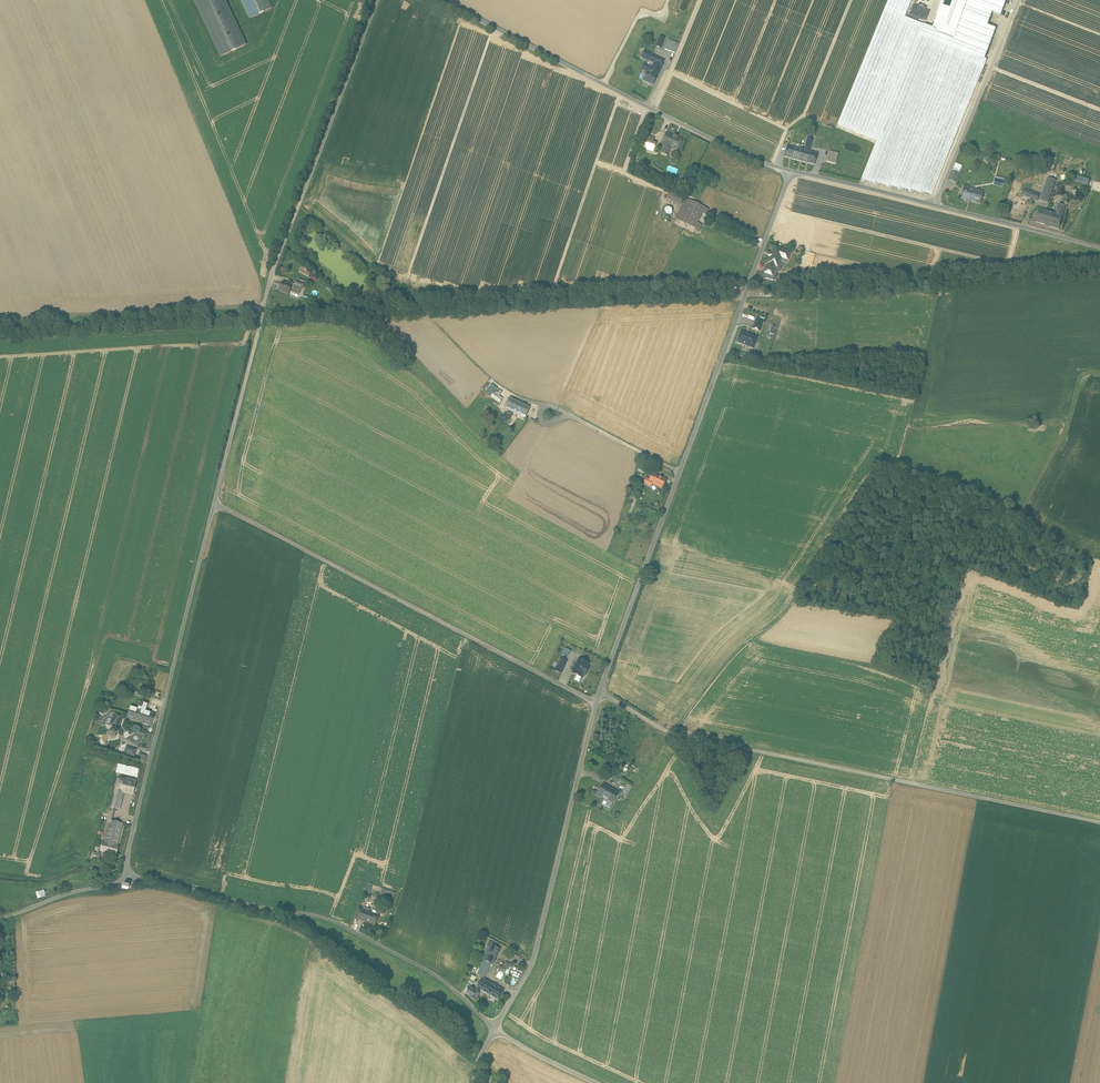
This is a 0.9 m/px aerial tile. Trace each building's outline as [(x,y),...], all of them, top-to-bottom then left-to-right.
[(221,57),(246,45),(225,0),(193,0),(221,57)] [(251,18),(271,8),(267,0),(242,0),(251,18)] [(838,124),(877,140),(862,177),(875,183),(876,181),(889,186),(890,184),(900,188),(901,186),(911,190),(912,188),(921,192),(922,190),(932,194),(987,59),(985,58),(988,52),(954,39),(968,0),(949,0),(938,30),(905,17),(912,0),(888,0),(838,124)] [(954,39),(988,52),(996,28),(988,25),(993,12),(1001,15),(1007,0),(968,0),(954,39)] [(676,53),(679,43),(668,39),(665,49),(676,53)] [(653,45),(649,43),(645,50),(650,52),(653,45)] [(664,61),(645,52),(642,57),(652,62),(651,63),(654,64),(655,62),(661,66),(664,61)] [(652,68),(644,64),(642,69),(648,72),(644,80),(653,85),(662,66),(661,66),(655,62),(654,64),(652,68)] [(673,136),(666,133),(662,144),(664,144),(660,152),(668,155),(671,147),(678,150),(682,139),(677,137),(678,137),(674,135),(673,136)] [(828,134),(823,150),(829,151),(834,135),(828,134)] [(649,137),(645,135),(640,148),(652,152),(656,144),(652,143),(654,139),(649,137)] [(813,140),(808,138),(805,150),(809,151),(810,151),(813,140)] [(805,150),(788,146),(785,156),(806,162),(809,151),(805,150)] [(810,151),(809,151),(806,162),(814,164),(817,153),(810,151)] [(959,174),(952,171),(949,180),(955,183),(959,174)] [(1084,179),(1073,176),(1071,183),(1082,186),(1084,179)] [(1048,178),(1041,200),(1048,202),(1055,180),(1048,178)] [(974,191),(964,188),(961,198),(971,201),(974,191)] [(1040,194),(1024,189),(1022,195),(1037,201),(1040,194)] [(976,191),(974,191),(971,201),(979,203),(982,193),(981,193),(976,191)] [(682,197),(670,192),(667,199),(679,204),(682,197)] [(705,208),(685,199),(676,219),(695,228),(705,208)] [(1057,214),(1039,209),(1037,220),(1036,220),(1036,222),(1052,226),(1052,227),(1059,229),(1065,206),(1060,204),(1057,214)] [(673,213),(673,211),(672,209),(671,208),(670,207),(668,206),(667,207),(665,208),(664,209),(664,211),(664,213),(665,214),(667,215),(668,215),(670,215),(672,214),(673,213)] [(790,252),(774,246),(768,263),(778,267),(781,257),(788,260),(790,252)] [(778,267),(768,263),(767,266),(775,270),(775,271),(778,272),(780,271),(781,269),(780,268),(778,267)] [(767,266),(766,266),(763,273),(773,276),(775,271),(775,270),(767,266)] [(288,284),(282,282),(279,291),(289,294),(292,284),(288,283),(288,284)] [(759,331),(763,321),(757,318),(753,328),(759,331)] [(757,337),(741,332),(737,342),(753,348),(757,337)] [(494,385),(486,393),(495,399),(493,402),(498,406),(505,396),(499,392),(500,391),(494,385)] [(517,413),(521,404),(513,400),(509,410),(517,413)] [(525,417),(529,407),(521,404),(517,413),(525,417)] [(660,466),(651,462),(649,466),(654,468),(652,471),(656,473),(660,466)] [(666,479),(653,473),(651,477),(650,477),(650,478),(651,478),(649,482),(663,488),(666,479)] [(561,659),(555,670),(561,673),(566,661),(561,659)] [(576,665),(575,664),(573,670),(574,671),(572,673),(582,678),(583,675),(585,676),(589,668),(587,667),(588,664),(579,659),(576,665)] [(154,714),(145,711),(147,704),(139,701),(137,709),(130,706),(126,717),(151,725),(154,714)] [(100,712),(102,714),(104,712),(105,714),(109,709),(105,706),(100,712)] [(123,716),(114,713),(110,725),(118,728),(123,716)] [(114,739),(115,738),(119,739),(120,735),(117,734),(116,732),(115,731),(113,730),(111,730),(109,730),(108,731),(107,733),(107,735),(107,737),(108,738),(110,739),(112,740),(114,739)] [(136,750),(127,747),(125,753),(134,756),(136,750)] [(116,773),(137,777),(139,768),(118,763),(116,773)] [(619,779),(614,776),(611,781),(616,784),(619,779)] [(126,781),(119,779),(116,790),(123,792),(133,794),(136,780),(127,778),(126,781)] [(603,784),(597,793),(613,802),(619,793),(614,791),(613,792),(607,789),(608,787),(603,784)] [(123,792),(116,790),(112,808),(113,808),(118,810),(123,792)] [(122,824),(110,821),(105,844),(102,843),(100,850),(116,854),(118,847),(116,847),(122,824)] [(387,896),(386,900),(389,901),(392,891),(382,888),(381,894),(387,896)] [(36,891),(37,898),(46,896),(44,890),(36,891)] [(379,915),(362,909),(358,919),(375,925),(379,915)] [(501,944),(491,938),(487,946),(491,948),(492,945),(498,948),(501,944)] [(491,948),(485,960),(492,964),(492,963),(494,963),(495,960),(494,959),(499,949),(498,948),(492,945),(491,948)] [(485,960),(477,974),(484,978),(492,964),(485,960)] [(468,983),(473,985),(477,977),(472,975),(468,983)] [(503,990),(482,978),(475,990),(470,987),(466,994),(471,997),(476,1000),(481,991),(498,1000),(503,990)]
